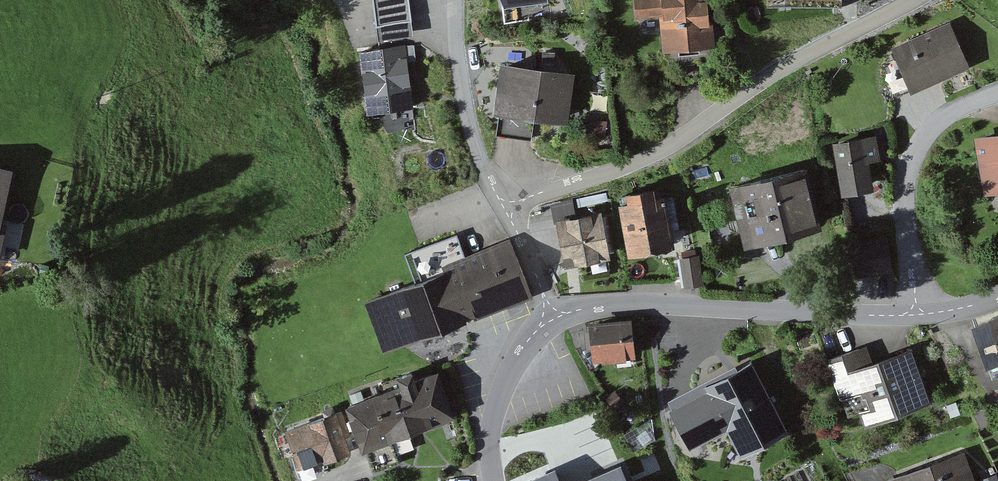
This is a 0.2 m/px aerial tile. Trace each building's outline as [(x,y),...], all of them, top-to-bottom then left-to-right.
[(376,19),(378,36),(385,37),(413,34),(408,0),(374,0),(376,19)] [(505,13),(553,3),(552,0),(502,0),(505,13)] [(640,1),(640,19),(663,18),(664,52),(718,51),(717,27),(714,27),(714,0),(661,0),(640,1)] [(968,64),(949,20),(892,44),(897,55),(880,62),(893,95),(968,64)] [(414,43),(363,49),(364,60),(369,109),(412,104),(407,59),(416,58),(414,45),(414,43)] [(580,74),(504,65),(498,116),(574,124),(580,74)] [(978,133),(975,134),(984,191),(997,189),(997,130),(978,133)] [(875,134),(833,141),(842,190),(868,186),(871,181),(867,156),(875,154),(878,153),(875,134)] [(0,162),(0,220),(12,165),(0,162)] [(804,163),(730,181),(745,242),(798,229),(819,223),(804,163)] [(631,189),(632,197),(618,200),(628,252),(674,243),(671,226),(680,224),(674,193),(663,195),(662,193),(652,195),(650,185),(631,189)] [(603,209),(555,216),(562,261),(610,253),(603,212),(603,209)] [(397,341),(526,291),(507,243),(466,259),(456,233),(420,247),(407,252),(417,278),(365,298),(384,346),(397,341)] [(698,255),(678,259),(681,277),(683,286),(699,283),(703,283),(698,255)] [(629,320),(591,324),(594,356),(633,352),(629,320)] [(979,330),(997,375),(997,322),(979,330)] [(872,346),(830,362),(857,434),(937,405),(916,349),(878,363),(872,346)] [(756,363),(673,407),(694,450),(731,431),(747,457),(793,434),(756,363)] [(436,369),(415,377),(412,366),(395,372),(399,383),(345,403),(355,431),(361,446),(363,446),(373,472),(400,462),(390,435),(452,412),(436,369)] [(351,432),(343,409),(334,411),(332,404),(322,408),(324,416),(288,429),(301,466),(347,450),(351,449),(346,436),(352,434),(351,432)] [(891,480),(980,480),(968,451),(891,480)] [(626,459),(576,480),(635,480),(626,459)] [(559,467),(529,480),(567,480),(559,467)]
